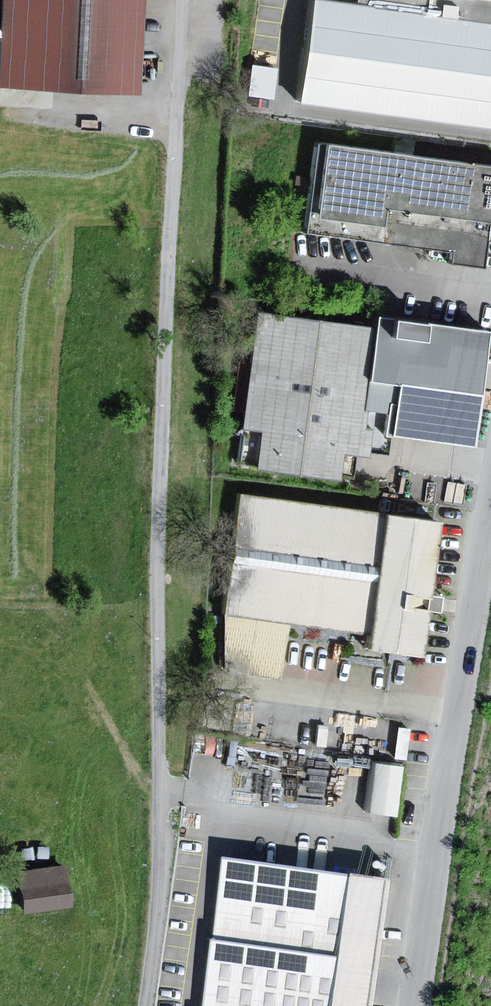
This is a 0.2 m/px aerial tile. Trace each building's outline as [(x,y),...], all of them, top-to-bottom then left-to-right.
[(1,88),(140,95),(145,0),(5,0),(1,88)] [(490,128),(490,0),(347,0),(347,2),(333,0),(303,0),(289,99),(490,128)] [(242,94),(265,96),(269,65),(246,62),(242,94)] [(298,230),(444,248),(443,258),(475,262),(484,197),(490,198),(490,161),(309,138),(298,230)] [(244,466),(331,478),(334,449),(358,452),(361,427),(352,426),(354,407),(365,321),(248,306),(232,427),(249,429),(244,466)] [(366,313),(365,321),(354,407),(378,410),(375,430),(462,441),(476,327),(366,313)] [(230,491),(217,611),(216,670),(280,673),(285,619),(355,628),(353,643),(413,652),(419,601),(430,519),(230,491)] [(406,727),(394,726),(391,757),(403,758),(406,727)] [(401,765),(368,761),(363,810),(396,814),(401,765)] [(224,858),(202,1005),(371,1005),(389,881),(224,858)] [(61,864),(13,870),(17,910),(66,904),(61,864)]
